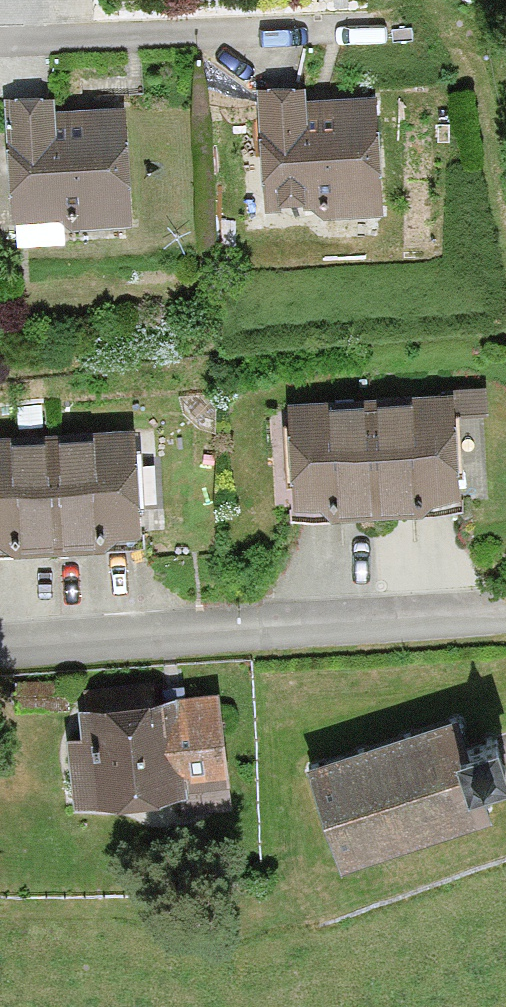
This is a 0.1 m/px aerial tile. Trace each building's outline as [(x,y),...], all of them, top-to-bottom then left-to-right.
[(260,219),(379,217),(377,85),(258,86),(260,219)] [(8,232),(129,230),(127,98),(6,99),(8,232)] [(455,395),(369,400),(375,511),(460,507),(455,395)] [(369,400),(283,404),(289,516),(375,511),(369,400)] [(142,430),(56,436),(63,536),(149,531),(142,430)] [(0,439),(0,541),(63,536),(56,436),(0,439)] [(213,693),(72,711),(85,813),(226,795),(213,693)] [(484,819),(477,798),(505,789),(505,776),(492,733),(460,744),(452,715),(306,760),(338,864),(484,819)]
